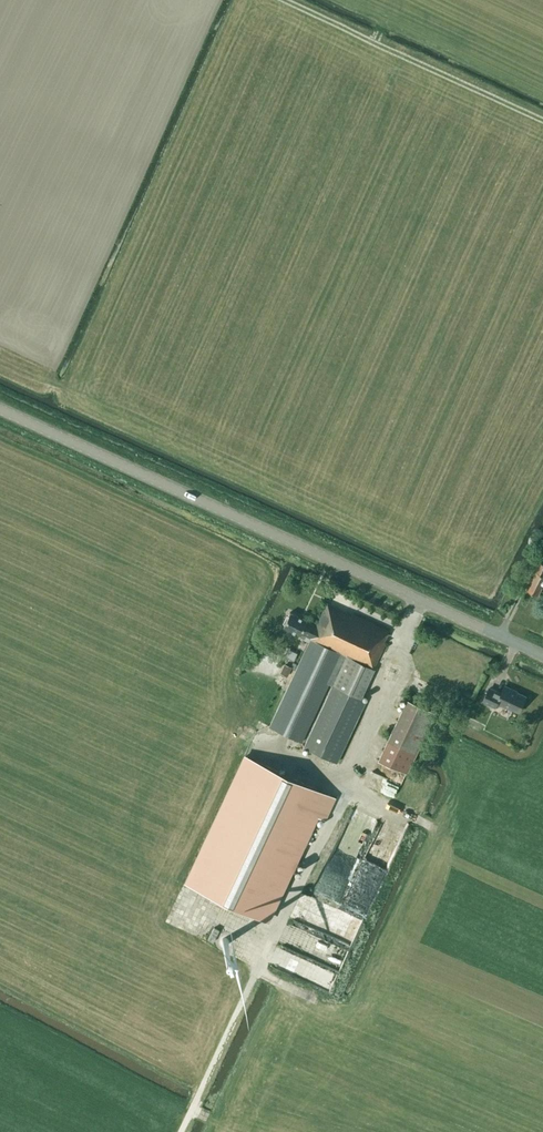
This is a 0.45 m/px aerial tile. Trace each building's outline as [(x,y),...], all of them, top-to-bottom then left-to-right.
[(541,561),(542,558),(536,555),(530,567),(536,570),(527,588),(538,594),(542,586),(542,562),(541,561)] [(383,640),(388,630),(354,614),(353,615),(326,603),(316,625),(306,620),(306,619),(289,612),(282,627),(299,635),(300,632),(310,637),(310,638),(269,726),(301,741),(328,683),(332,685),(303,746),(336,762),(365,700),(360,697),(374,668),(372,667),(385,641),(383,640)] [(289,670),(283,667),(280,674),(286,677),(289,670)] [(505,686),(501,694),(489,688),(483,701),(496,707),(498,703),(512,709),(512,708),(520,711),(527,696),(517,691),(517,692),(512,690),(512,689),(505,686)] [(406,772),(435,712),(406,698),(378,759),(406,772)] [(333,798),(243,758),(183,886),(267,926),(316,820),(322,822),(333,798)] [(251,932),(245,930),(240,942),(245,945),(251,932)]
